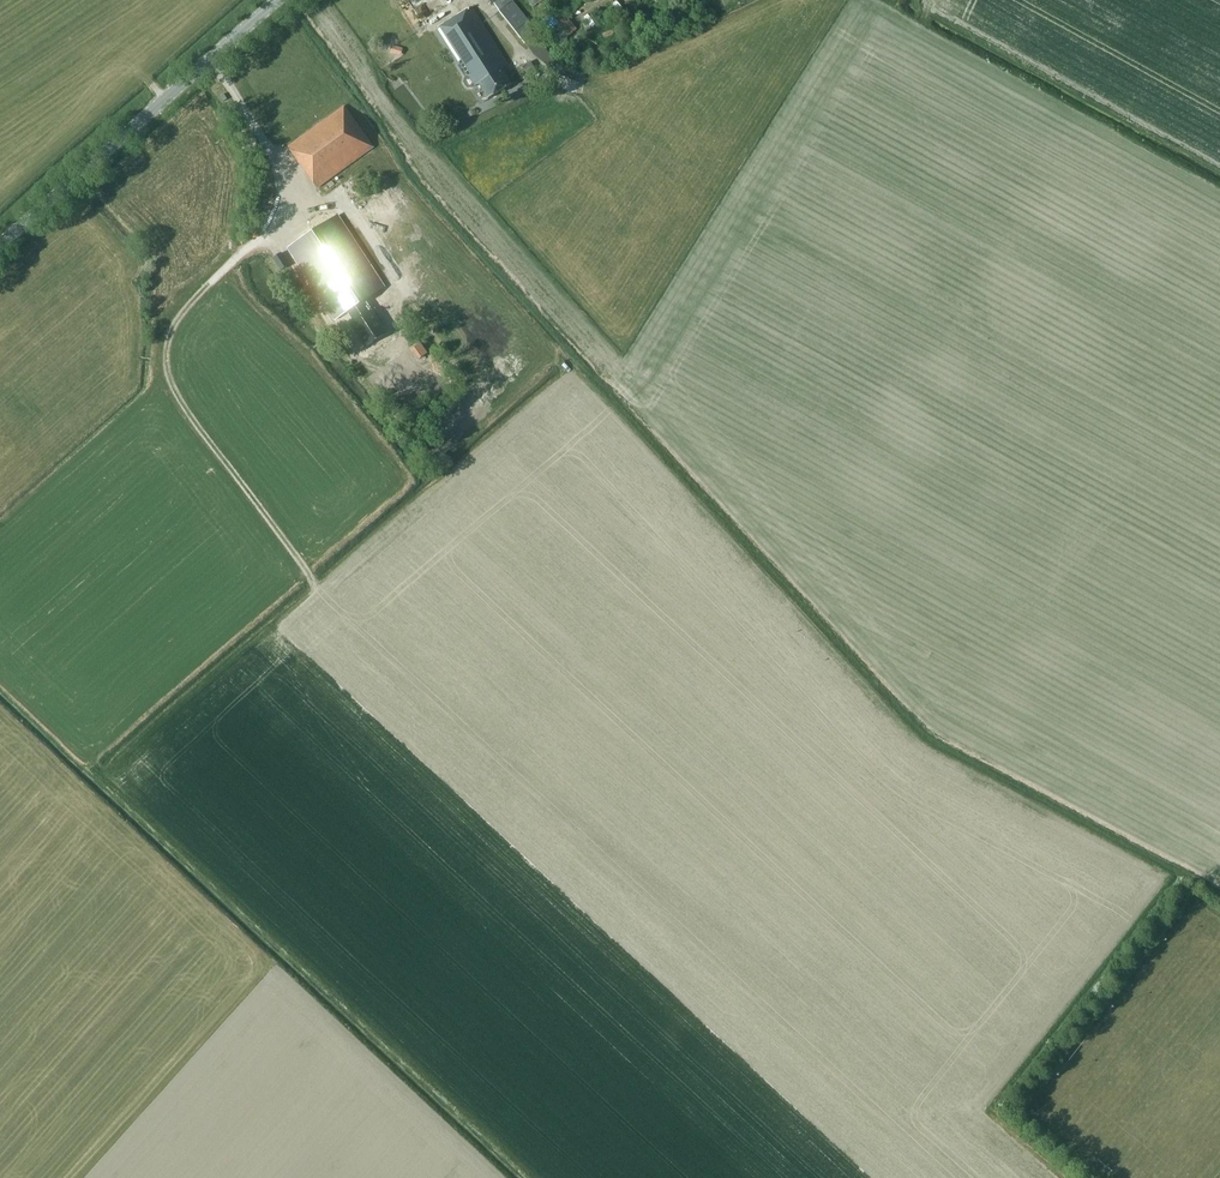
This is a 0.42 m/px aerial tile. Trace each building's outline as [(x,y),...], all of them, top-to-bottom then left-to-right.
[(512,0),(510,0),(498,10),(525,44),(536,35),(526,23),(529,21),(512,0)] [(559,6),(542,20),(561,43),(559,44),(563,50),(569,46),(564,40),(577,29),(559,6)] [(509,65),(471,8),(435,31),(467,79),(469,77),(476,87),(478,86),(488,100),(512,85),(502,70),(509,65)] [(392,46),(390,53),(401,56),(403,49),(392,46)] [(531,61),(523,67),(530,78),(539,73),(531,61)] [(373,148),(345,107),(288,146),(317,187),(373,148)] [(337,216),(288,247),(337,323),(339,322),(341,326),(348,322),(362,344),(382,331),(376,323),(378,321),(370,308),(388,296),(337,216)] [(281,270),(289,265),(281,253),(273,259),(281,270)] [(414,347),(420,359),(430,353),(424,342),(414,347)]
